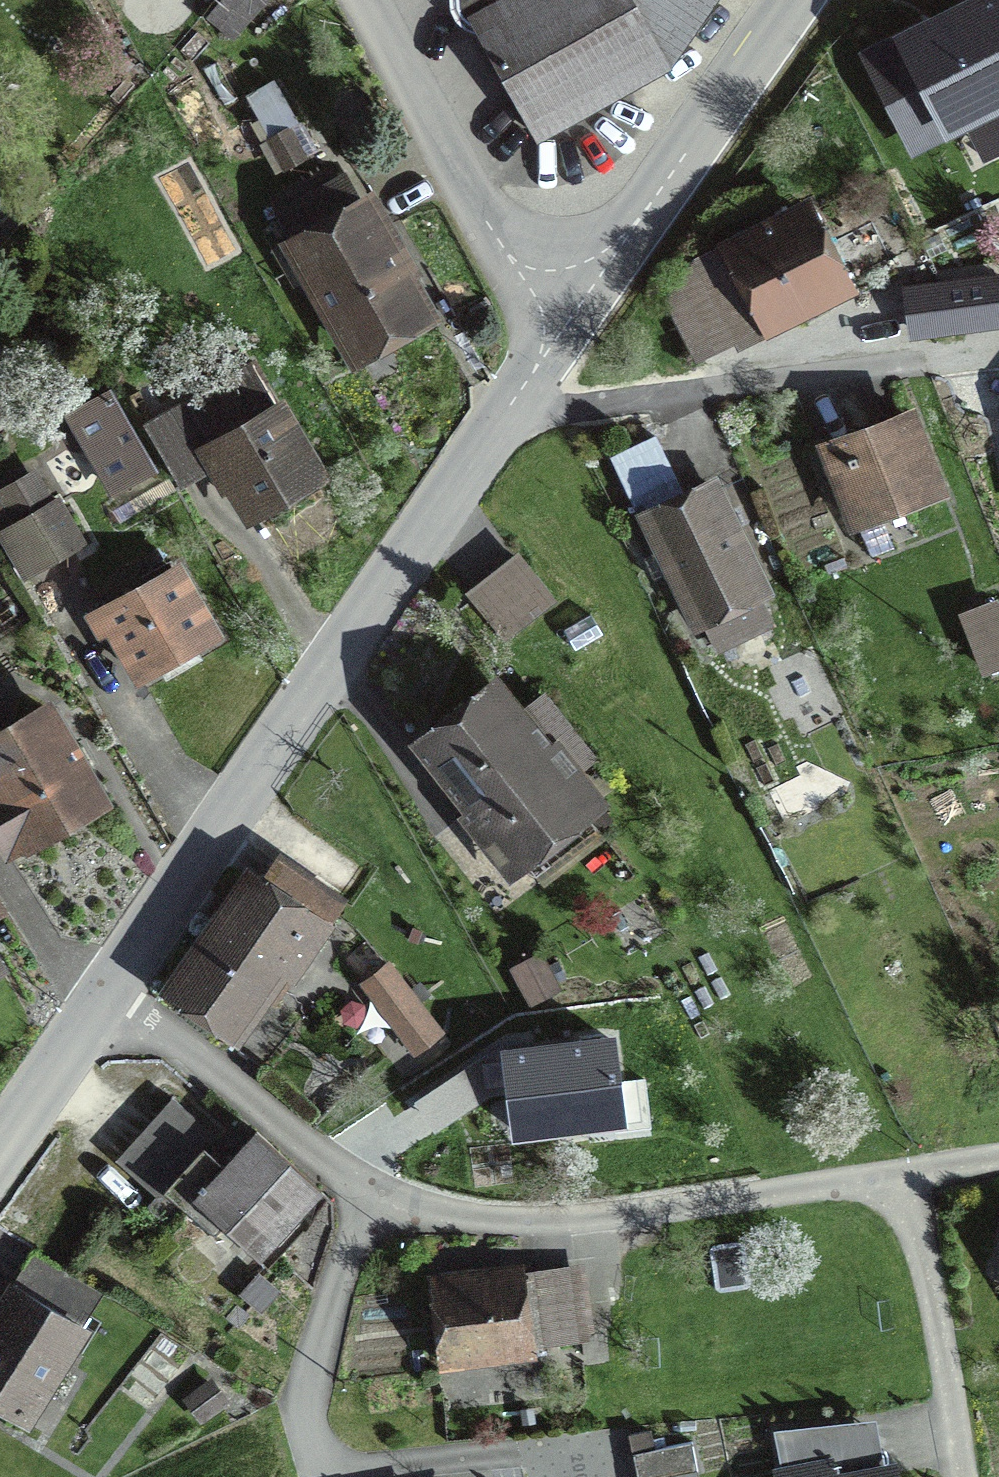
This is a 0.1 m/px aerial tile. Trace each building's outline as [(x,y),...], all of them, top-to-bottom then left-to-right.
[(461,17),(478,29),(538,137),(665,67),(710,0),(529,0),(518,6),(512,0),(456,0),(461,17)] [(873,57),(916,142),(994,102),(998,111),(998,0),(964,0),(969,9),(873,57)] [(285,129),(268,139),(284,165),(300,156),(285,129)] [(424,313),(403,277),(416,270),(400,242),(387,249),(347,178),(278,217),(355,352),(424,313)] [(702,265),(672,307),(698,358),(842,285),(805,213),(702,265)] [(917,294),(922,332),(998,322),(998,283),(917,294)] [(250,369),(149,428),(182,485),(211,468),(220,485),(230,479),(251,513),(316,475),(278,410),(275,412),(250,369)] [(114,490),(153,468),(111,393),(72,416),(114,490)] [(858,524),(937,495),(906,415),(827,444),(858,524)] [(662,443),(615,464),(636,511),(683,489),(662,443)] [(768,620),(755,592),(761,589),(713,487),(647,518),(672,568),(667,571),(673,584),(678,581),(697,620),(704,617),(718,645),(768,620)] [(0,533),(0,534),(25,577),(83,543),(57,500),(0,533)] [(521,560),(473,598),(504,638),(552,600),(521,560)] [(112,627),(139,674),(212,633),(176,571),(92,619),(101,634),(112,627)] [(986,670),(998,665),(998,619),(993,603),(965,614),(986,670)] [(491,692),(428,741),(522,861),(585,811),(562,782),(592,759),(542,695),(513,719),(491,692)] [(47,710),(18,727),(0,696),(0,840),(8,854),(100,802),(47,710)] [(783,739),(748,756),(765,792),(800,776),(783,739)] [(278,968),(291,978),(344,902),(279,857),(258,886),(250,881),(175,990),(234,1031),(278,968)] [(513,968),(532,1003),(558,988),(540,954),(513,968)] [(364,986),(413,1051),(439,1031),(388,966),(364,986)] [(507,1070),(515,1132),(622,1118),(612,1041),(505,1054),(500,1045),(458,1073),(471,1094),(507,1070)] [(118,1161),(159,1199),(195,1160),(215,1138),(174,1101),(154,1122),(118,1161)] [(320,1191),(256,1132),(214,1177),(195,1160),(159,1199),(150,1209),(168,1225),(184,1208),(214,1236),(223,1226),(258,1259),(264,1252),(273,1260),(291,1240),(286,1235),(297,1224),(293,1220),(320,1191)] [(572,1341),(563,1271),(438,1286),(447,1357),(572,1341)] [(84,1329),(14,1286),(0,1308),(0,1409),(16,1419),(32,1393),(40,1398),(84,1329)] [(208,1384),(186,1400),(199,1418),(220,1402),(208,1384)] [(637,1476),(666,1476),(697,1471),(692,1441),(633,1453),(637,1476)] [(830,1458),(809,1462),(810,1468),(785,1473),(786,1476),(834,1476),(830,1458)]
